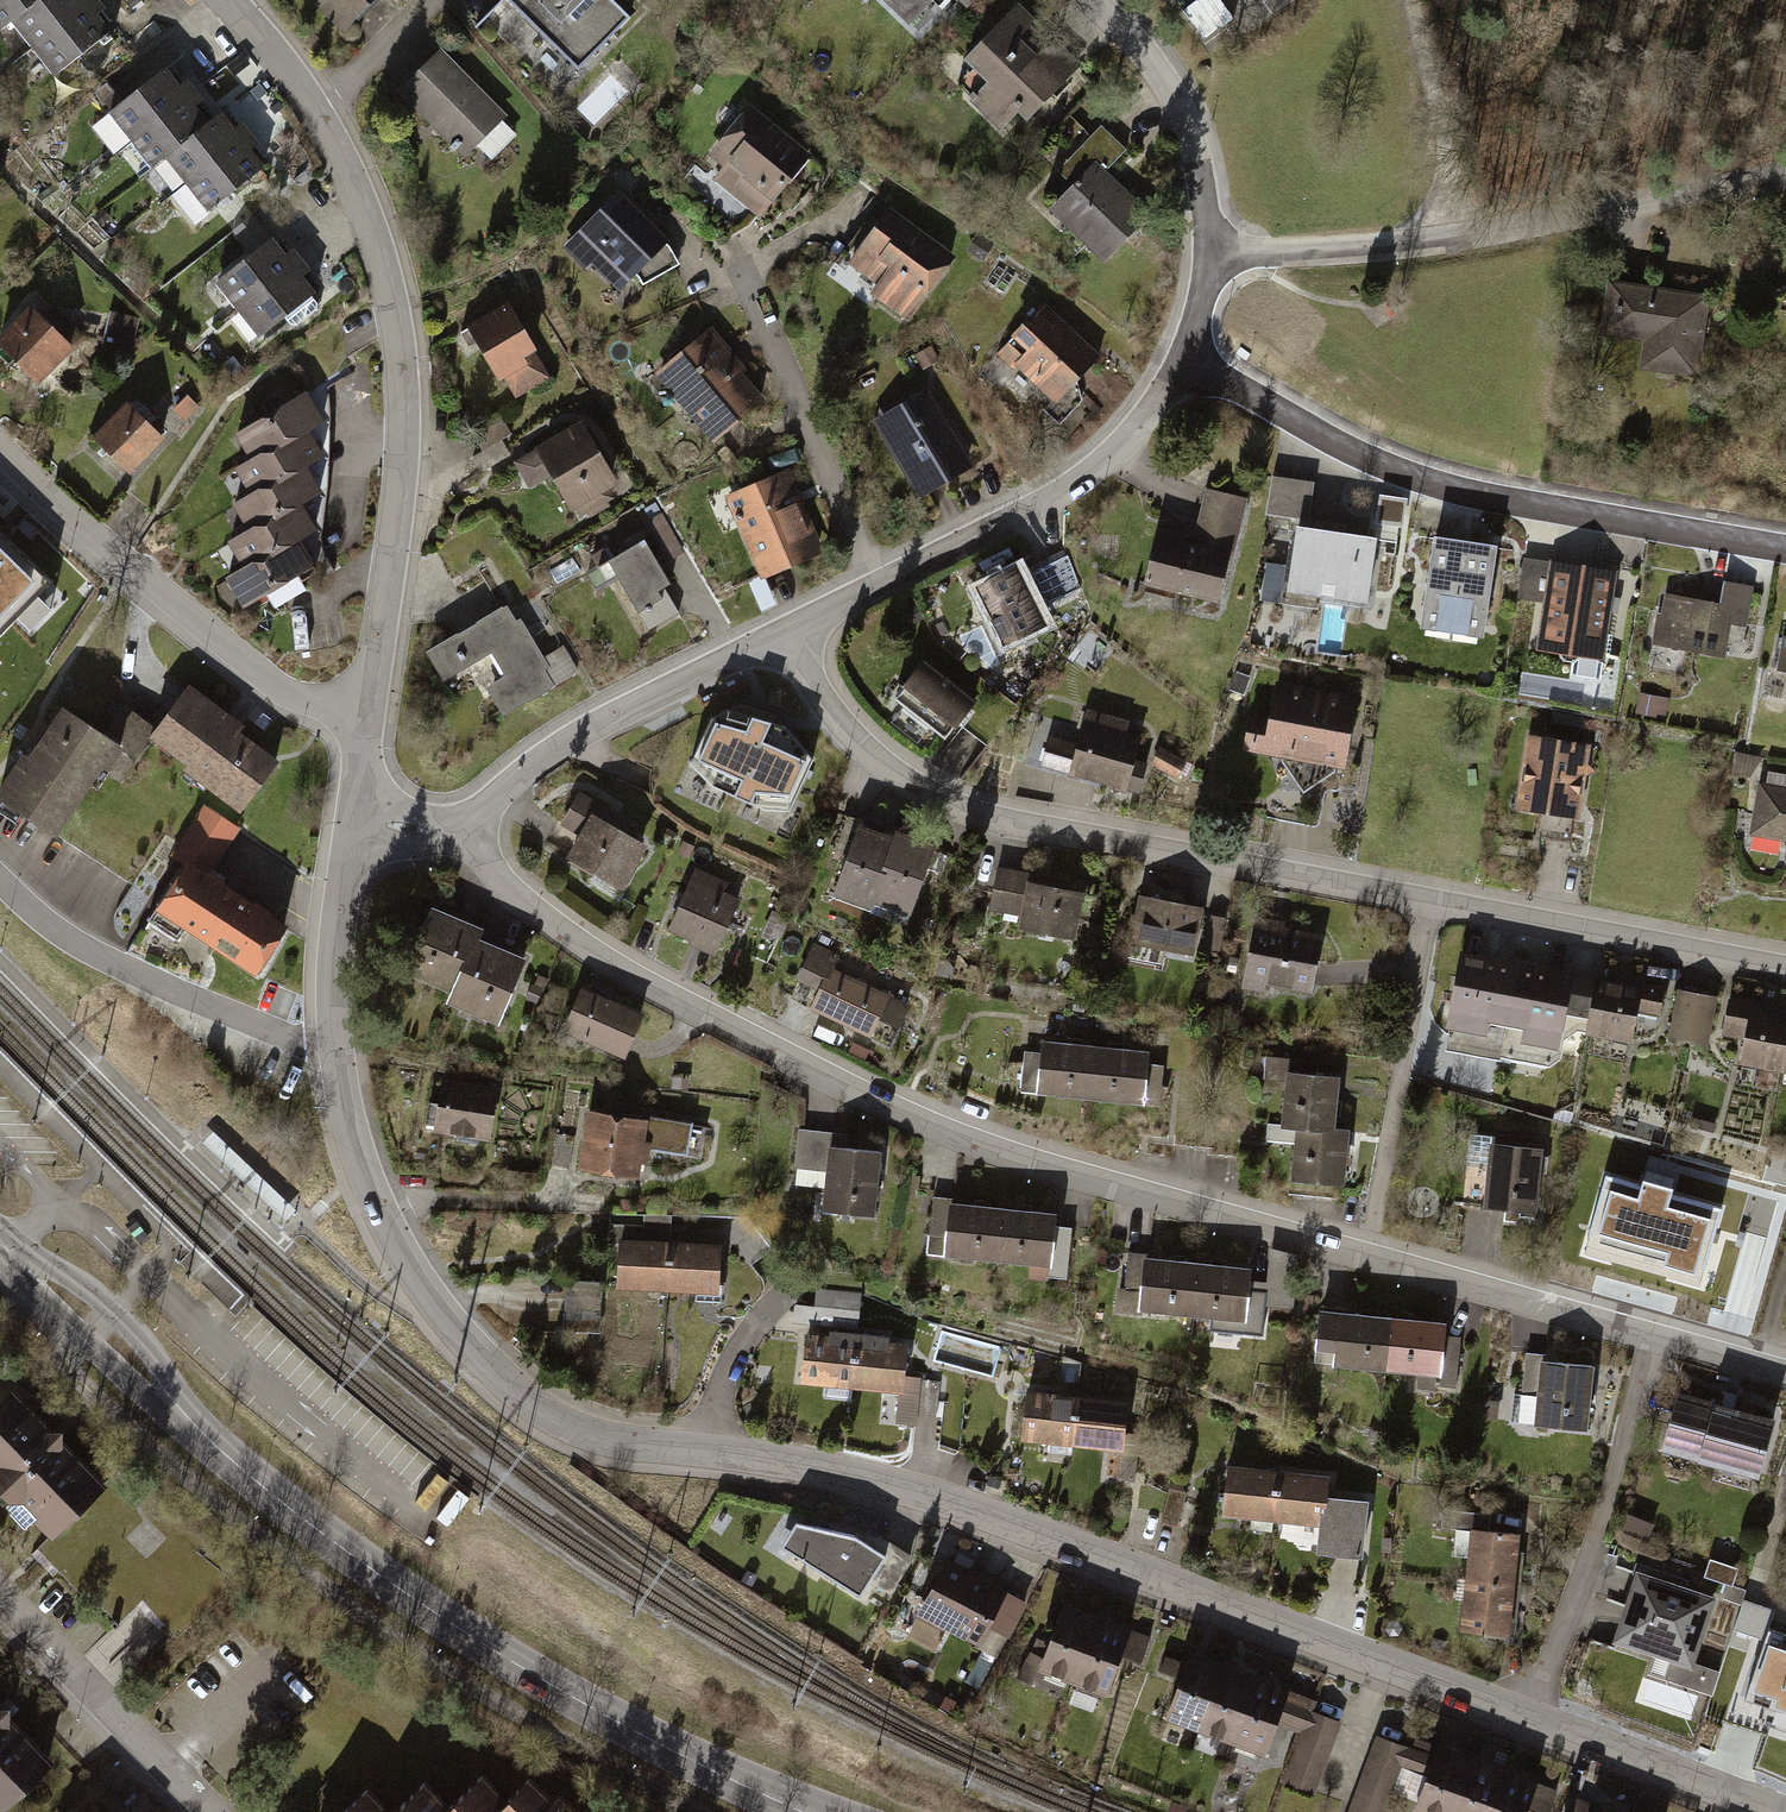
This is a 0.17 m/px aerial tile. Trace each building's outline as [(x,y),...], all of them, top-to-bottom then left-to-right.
[(13,24),(44,0),(0,0),(0,34),(13,24)] [(13,24),(55,79),(113,35),(100,19),(109,12),(100,0),(44,0),(13,24)] [(335,40),(377,0),(297,0),(335,40)] [(528,3),(517,13),(581,77),(636,22),(613,0),(525,0),(528,3)] [(902,38),(941,0),(865,0),(902,38)] [(1076,67),(1016,6),(941,80),(1001,140),(1029,112),(1047,130),(1075,102),(1057,85),(1076,67)] [(508,120),(439,51),(392,98),(461,166),(474,153),(488,167),(516,138),(503,125),(508,120)] [(181,91),(167,73),(110,117),(152,172),(166,162),(210,128),(197,112),(206,105),(190,84),(181,91)] [(821,153),(751,99),(704,159),(722,172),(715,180),(769,221),(821,153)] [(237,135),(223,118),(210,128),(166,162),(209,217),(266,173),(254,156),(263,150),(246,128),(237,135)] [(1124,153),(1098,127),(1052,175),(1067,189),(1041,216),(1098,271),(1148,219),(1102,175),(1124,153)] [(674,242),(621,191),(564,251),(589,275),(595,269),(623,295),(674,242)] [(963,256),(894,205),(844,271),(875,295),(871,301),(909,329),(963,256)] [(266,235),(252,217),(234,231),(247,249),(266,235)] [(286,258),(272,241),(215,285),(257,340),(315,296),(302,280),(311,273),(295,251),(286,258)] [(1705,299),(1601,284),(1593,339),(1638,346),(1634,373),(1693,382),(1705,299)] [(1109,360),(1047,303),(997,357),(1068,422),(1093,395),(1085,387),(1109,360)] [(555,380),(512,305),(466,330),(499,388),(507,384),(517,401),(555,380)] [(31,309),(0,343),(0,353),(43,391),(79,351),(31,309)] [(140,320),(112,314),(105,346),(134,352),(140,320)] [(772,401),(714,331),(656,379),(714,449),(772,401)] [(936,389),(873,424),(918,506),(982,471),(936,389)] [(246,463),(307,430),(322,421),(305,390),(229,431),(246,463)] [(202,408),(190,398),(175,414),(187,425),(202,408)] [(167,446),(128,405),(90,441),(129,482),(167,446)] [(512,436),(503,421),(476,437),(484,451),(502,441),(512,436)] [(625,492),(582,422),(520,460),(539,491),(552,483),(576,522),(625,492)] [(242,499),(305,465),(321,456),(307,430),(246,463),(228,473),(242,499)] [(510,455),(502,441),(484,451),(474,457),(482,471),(510,455)] [(245,531),(301,501),(319,491),(305,465),(242,499),(230,505),(245,531)] [(793,472),(723,504),(762,589),(832,558),(793,472)] [(1261,522),(1288,526),(1275,615),(1316,621),(1318,608),(1368,615),(1379,539),(1305,529),(1312,484),(1267,478),(1261,522)] [(1181,536),(1150,528),(1133,592),(1214,614),(1244,501),(1201,490),(1185,549),(1178,547),(1181,536)] [(243,569),(302,537),(316,529),(301,501),(245,531),(228,541),(243,569)] [(14,617),(29,631),(55,605),(41,591),(51,581),(0,532),(0,631),(14,617)] [(302,537),(243,569),(227,578),(242,605),(318,564),(302,537)] [(593,559),(600,571),(590,577),(598,590),(611,583),(646,642),(685,620),(669,592),(674,589),(647,543),(616,562),(609,550),(593,559)] [(1493,551),(1425,543),(1413,633),(1482,642),(1493,551)] [(1022,564),(964,591),(992,651),(1051,623),(1042,605),(1079,588),(1062,552),(1025,569),(1022,564)] [(1618,573),(1526,557),(1518,601),(1541,605),(1532,657),(1601,669),(1618,573)] [(1735,610),(1663,595),(1652,650),(1723,665),(1735,610)] [(510,610),(428,657),(445,686),(469,672),(486,701),(494,697),(508,722),(583,678),(565,647),(546,658),(524,622),(519,625),(510,610)] [(970,701),(919,661),(904,680),(898,675),(877,700),(934,745),(950,725),(960,732),(974,715),(964,707),(970,701)] [(1357,700),(1270,683),(1263,723),(1245,719),(1239,752),(1274,759),(1297,797),(1343,772),(1357,700)] [(187,687),(146,742),(184,770),(181,774),(239,816),(278,764),(238,735),(243,728),(187,687)] [(1129,722),(1086,708),(1078,735),(1073,734),(1069,748),(1044,740),(1035,770),(1134,800),(1144,766),(1133,763),(1141,738),(1125,733),(1129,722)] [(68,709),(33,760),(27,756),(0,797),(0,801),(61,841),(108,770),(113,773),(129,749),(68,709)] [(783,815),(807,763),(777,728),(717,710),(698,720),(680,763),(707,791),(754,811),(783,815)] [(1594,745),(1526,734),(1513,813),(1580,825),(1594,745)] [(1189,765),(1159,749),(1149,767),(1180,782),(1189,765)] [(1767,773),(1769,759),(1735,753),(1730,780),(1753,784),(1743,838),(1784,846),(1781,865),(1785,866),(1785,776),(1767,773)] [(652,853),(594,819),(601,806),(582,795),(556,840),(575,851),(567,865),(594,881),(590,887),(622,905),(652,853)] [(240,827),(203,803),(170,854),(183,862),(186,857),(210,873),(240,827)] [(911,931),(942,849),(897,833),(894,843),(862,831),(865,823),(842,814),(826,856),(850,864),(838,896),(856,903),(854,910),(911,931)] [(203,940),(236,890),(210,873),(186,857),(183,862),(153,907),(203,940)] [(1036,877),(994,870),(986,913),(1023,920),(1020,934),(1079,945),(1088,896),(1034,886),(1036,877)] [(732,886),(700,871),(670,937),(719,959),(745,901),(728,894),(732,886)] [(254,973),(287,923),(236,890),(203,940),(254,973)] [(1229,916),(1139,899),(1127,964),(1167,971),(1170,958),(1200,964),(1202,950),(1222,954),(1229,916)] [(486,935),(431,912),(403,980),(454,1000),(449,1011),(501,1033),(530,964),(482,944),(486,935)] [(1329,938),(1256,924),(1241,994),(1272,1000),(1275,989),(1317,997),(1329,938)] [(841,960),(814,948),(798,984),(821,994),(812,1013),(894,1050),(914,1007),(836,971),(841,960)] [(1483,963),(1462,959),(1447,1035),(1503,1045),(1518,967),(1497,963),(1495,960),(1489,959),(1483,963)] [(1569,977),(1569,979),(1553,976),(1549,970),(1543,969),(1540,971),(1518,967),(1503,1045),(1503,1049),(1504,1052),(1548,1061),(1555,1057),(1558,1038),(1572,1028),(1589,1031),(1599,982),(1569,977)] [(1599,982),(1589,1031),(1629,1039),(1636,1003),(1659,1007),(1663,989),(1639,984),(1638,990),(1599,982)] [(1679,990),(1674,1014),(1694,1017),(1692,1026),(1711,1029),(1717,997),(1679,990)] [(648,1017),(585,991),(565,1040),(628,1066),(648,1017)] [(1782,1068),(1785,1050),(1785,1018),(1752,1012),(1753,1006),(1730,1001),(1723,1032),(1747,1037),(1742,1060),(1782,1068)] [(1694,1017),(1674,1014),(1670,1035),(1708,1043),(1711,1029),(1692,1026),(1694,1017)] [(1095,1049),(1043,1043),(1038,1091),(1090,1096),(1095,1049)] [(1147,1054),(1095,1049),(1090,1096),(1143,1101),(1147,1054)] [(1337,1078),(1290,1073),(1285,1125),(1299,1126),(1332,1129),(1337,1078)] [(695,1080),(673,1079),(673,1089),(695,1089),(695,1080)] [(502,1091),(440,1083),(433,1138),(495,1147),(502,1091)] [(655,1125),(588,1114),(578,1175),(642,1185),(645,1168),(653,1170),(655,1156),(690,1162),(691,1156),(700,1157),(704,1133),(695,1132),(696,1126),(656,1119),(655,1125)] [(1332,1129),(1299,1126),(1294,1177),(1341,1181),(1345,1130),(1332,1129)] [(214,1130),(203,1142),(286,1221),(297,1209),(214,1130)] [(852,1137),(804,1130),(796,1192),(827,1196),(824,1218),(877,1225),(886,1158),(849,1153),(852,1137)] [(1541,1151),(1485,1146),(1478,1215),(1535,1220),(1539,1177),(1546,1178),(1548,1156),(1541,1155),(1541,1151)] [(1641,1186),(1607,1176),(1590,1235),(1615,1242),(1612,1251),(1676,1269),(1679,1259),(1704,1266),(1720,1209),(1670,1195),(1673,1187),(1643,1178),(1641,1186)] [(1059,1217),(954,1208),(954,1201),(934,1199),(928,1262),(949,1264),(1031,1271),(1029,1287),(1069,1291),(1075,1230),(1058,1228),(1059,1217)] [(646,1217),(645,1228),(611,1226),(609,1249),(619,1249),(617,1293),(722,1299),(725,1246),(674,1243),(675,1219),(646,1217)] [(1253,1271),(1146,1261),(1147,1257),(1129,1255),(1125,1293),(1119,1292),(1117,1314),(1141,1317),(1216,1323),(1214,1339),(1261,1343),(1267,1284),(1252,1283),(1253,1271)] [(564,1334),(603,1336),(606,1284),(567,1282),(564,1334)] [(796,1329),(862,1333),(865,1294),(819,1291),(819,1305),(797,1304),(796,1329)] [(1449,1324),(1321,1311),(1317,1356),(1336,1358),(1335,1372),(1409,1379),(1407,1393),(1457,1398),(1463,1337),(1448,1335),(1449,1324)] [(913,1346),(818,1337),(813,1389),(885,1395),(882,1423),(917,1426),(917,1418),(941,1421),(945,1381),(910,1377),(913,1346)] [(1599,1369),(1546,1364),(1546,1356),(1524,1353),(1519,1396),(1538,1398),(1535,1430),(1592,1436),(1599,1369)] [(1133,1401),(1028,1391),(1022,1443),(1049,1446),(1047,1460),(1073,1463),(1074,1448),(1140,1455),(1142,1436),(1129,1435),(1133,1401)] [(1780,1423),(1680,1395),(1662,1455),(1763,1483),(1780,1423)] [(53,1553),(112,1498),(17,1398),(0,1414),(0,1497),(53,1553)] [(1334,1477),(1228,1466),(1223,1520),(1323,1530),(1320,1558),(1366,1562),(1372,1504),(1332,1500),(1334,1477)] [(1454,1530),(1465,1531),(1463,1552),(1471,1553),(1465,1610),(1463,1634),(1515,1639),(1525,1537),(1492,1533),(1493,1518),(1455,1514),(1454,1530)] [(782,1552),(868,1607),(878,1590),(892,1599),(919,1557),(864,1523),(856,1537),(798,1526),(782,1552)] [(1012,1593),(949,1559),(917,1616),(980,1651),(985,1642),(1002,1651),(1026,1607),(1009,1598),(1012,1593)] [(1716,1610),(1636,1584),(1618,1638),(1699,1664),(1716,1610)] [(1154,1637),(1065,1605),(1050,1646),(1036,1641),(1021,1681),(1036,1686),(1039,1678),(1112,1703),(1127,1660),(1143,1666),(1154,1637)] [(1782,1632),(1761,1692),(1785,1700),(1785,1633),(1782,1632)] [(1257,1676),(1193,1653),(1189,1663),(1166,1655),(1159,1675),(1182,1683),(1166,1726),(1269,1764),(1283,1727),(1298,1733),(1279,1786),(1317,1800),(1344,1725),(1315,1714),(1320,1699),(1257,1676)] [(54,1769),(0,1712),(0,1811),(9,1811),(54,1769)] [(1415,1738),(1411,1749),(1377,1736),(1349,1811),(1382,1811),(1399,1767),(1421,1775),(1408,1811),(1525,1811),(1527,1811),(1549,1811),(1557,1790),(1479,1761),(1415,1738)] [(343,1811),(582,1811),(561,1791),(556,1797),(532,1772),(510,1794),(486,1769),(453,1801),(428,1776),(393,1810),(369,1786),(343,1811)] [(1576,1799),(1572,1811),(1611,1811),(1576,1799)]
